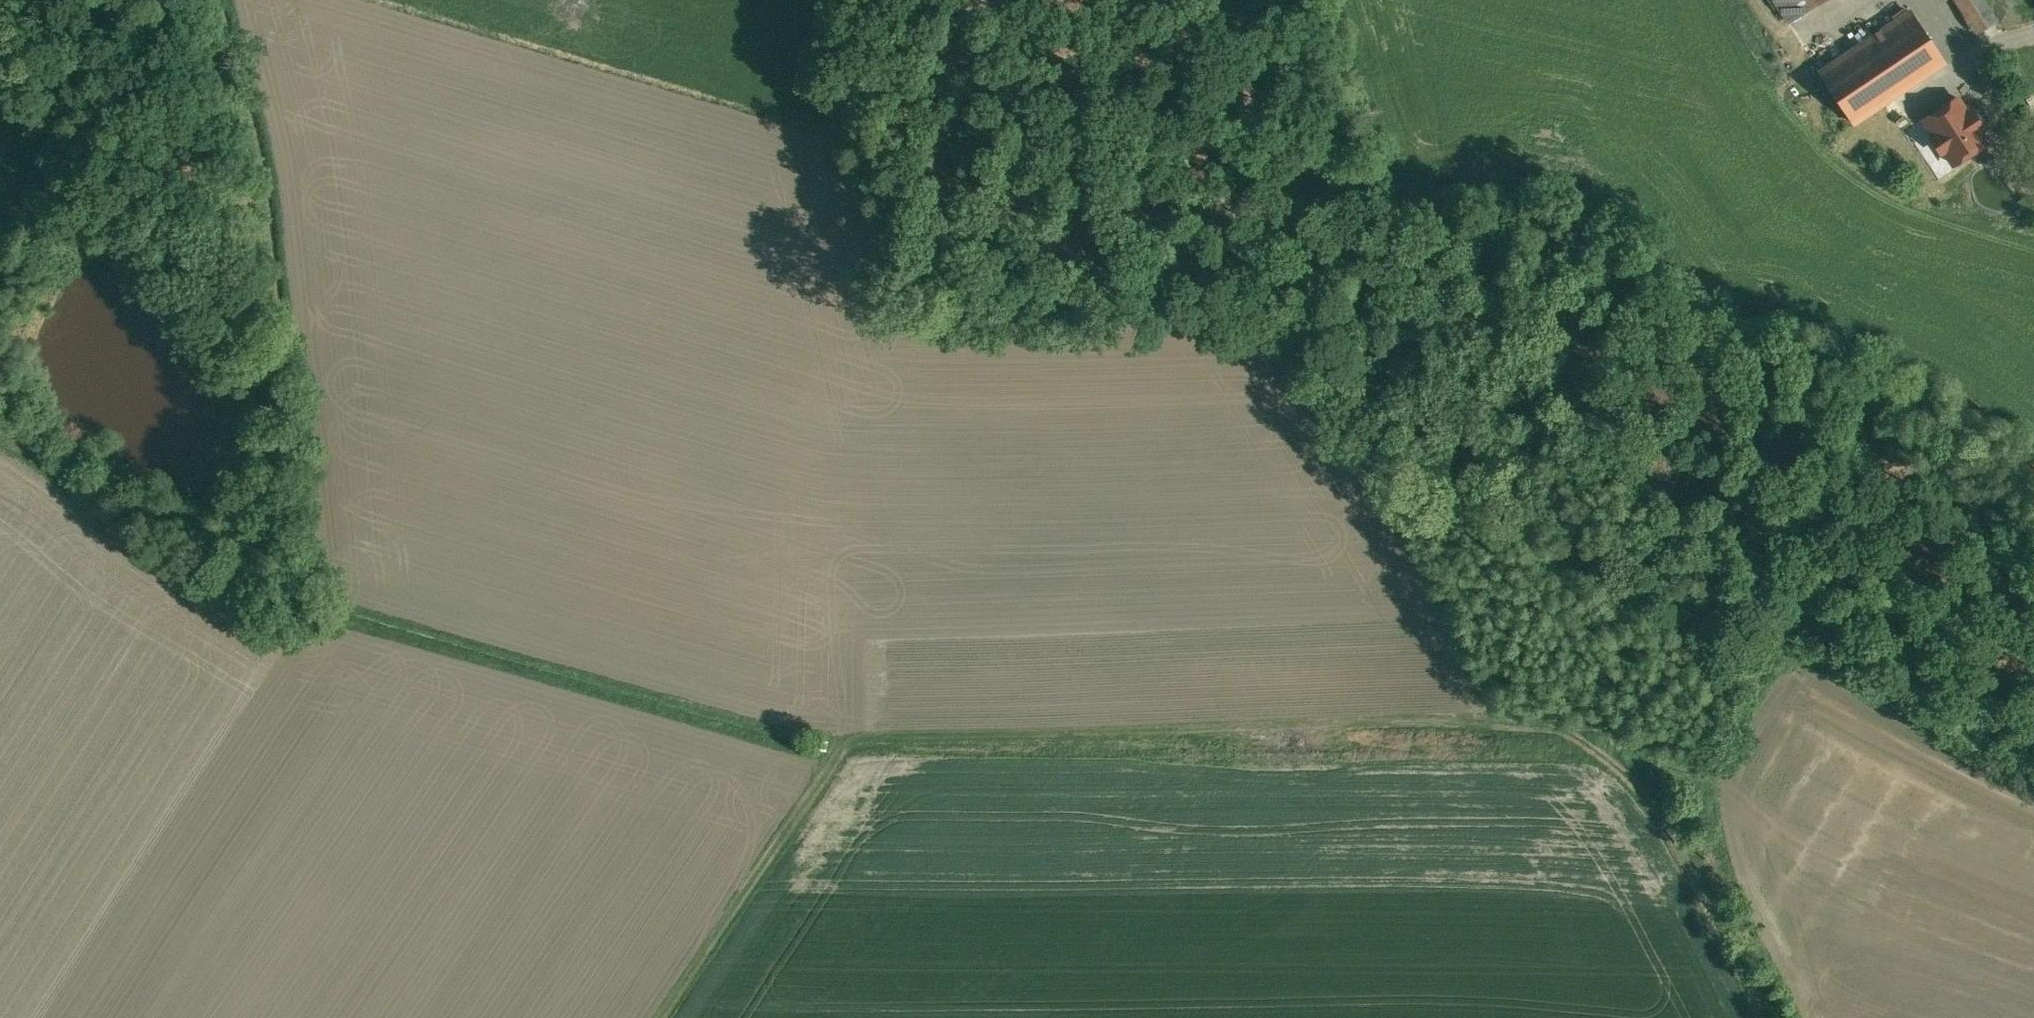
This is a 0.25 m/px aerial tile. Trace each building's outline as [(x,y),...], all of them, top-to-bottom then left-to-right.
[(1790,22),(1799,16),(1822,0),(1775,0),(1790,22)] [(1984,0),(1956,0),(1972,23),(1991,10),(1984,0)] [(1909,9),(1820,70),(1855,120),(1906,85),(1897,72),(1934,46),(1909,9)] [(1812,36),(1799,16),(1790,22),(1803,42),(1812,36)] [(1934,46),(1897,72),(1906,85),(1939,134),(1974,110),(1943,65),(1946,62),(1934,46)]
